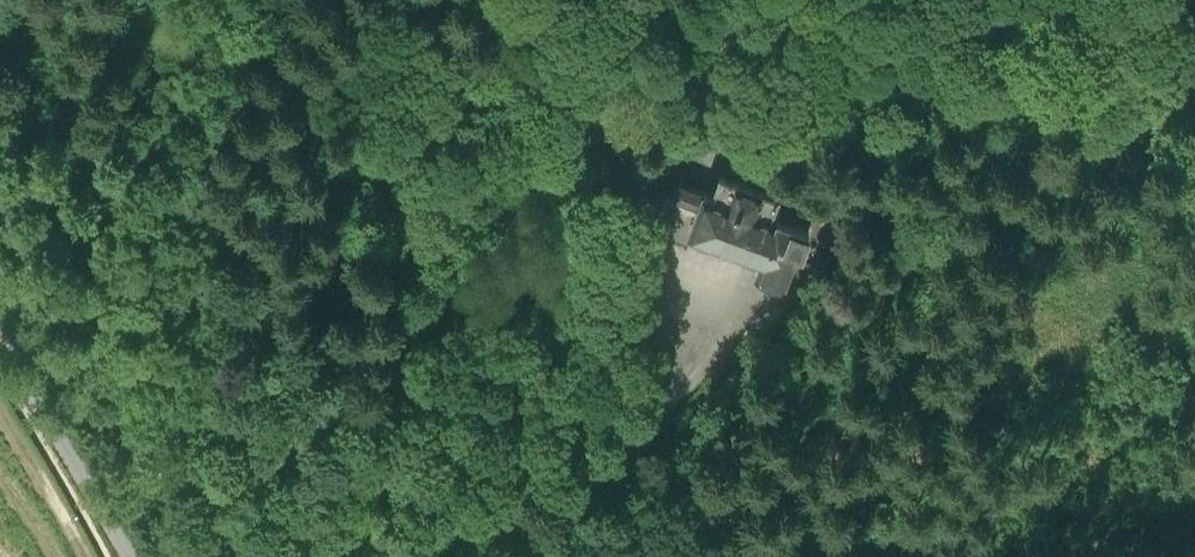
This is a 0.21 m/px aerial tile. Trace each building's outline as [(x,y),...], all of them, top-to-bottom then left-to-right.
[(616,126),(608,156),(639,157),(695,180),(707,149),(649,126),(616,126)] [(729,190),(703,182),(689,227),(794,260),(801,240),(824,247),(832,223),(806,215),(813,195),(736,170),(729,190)]
